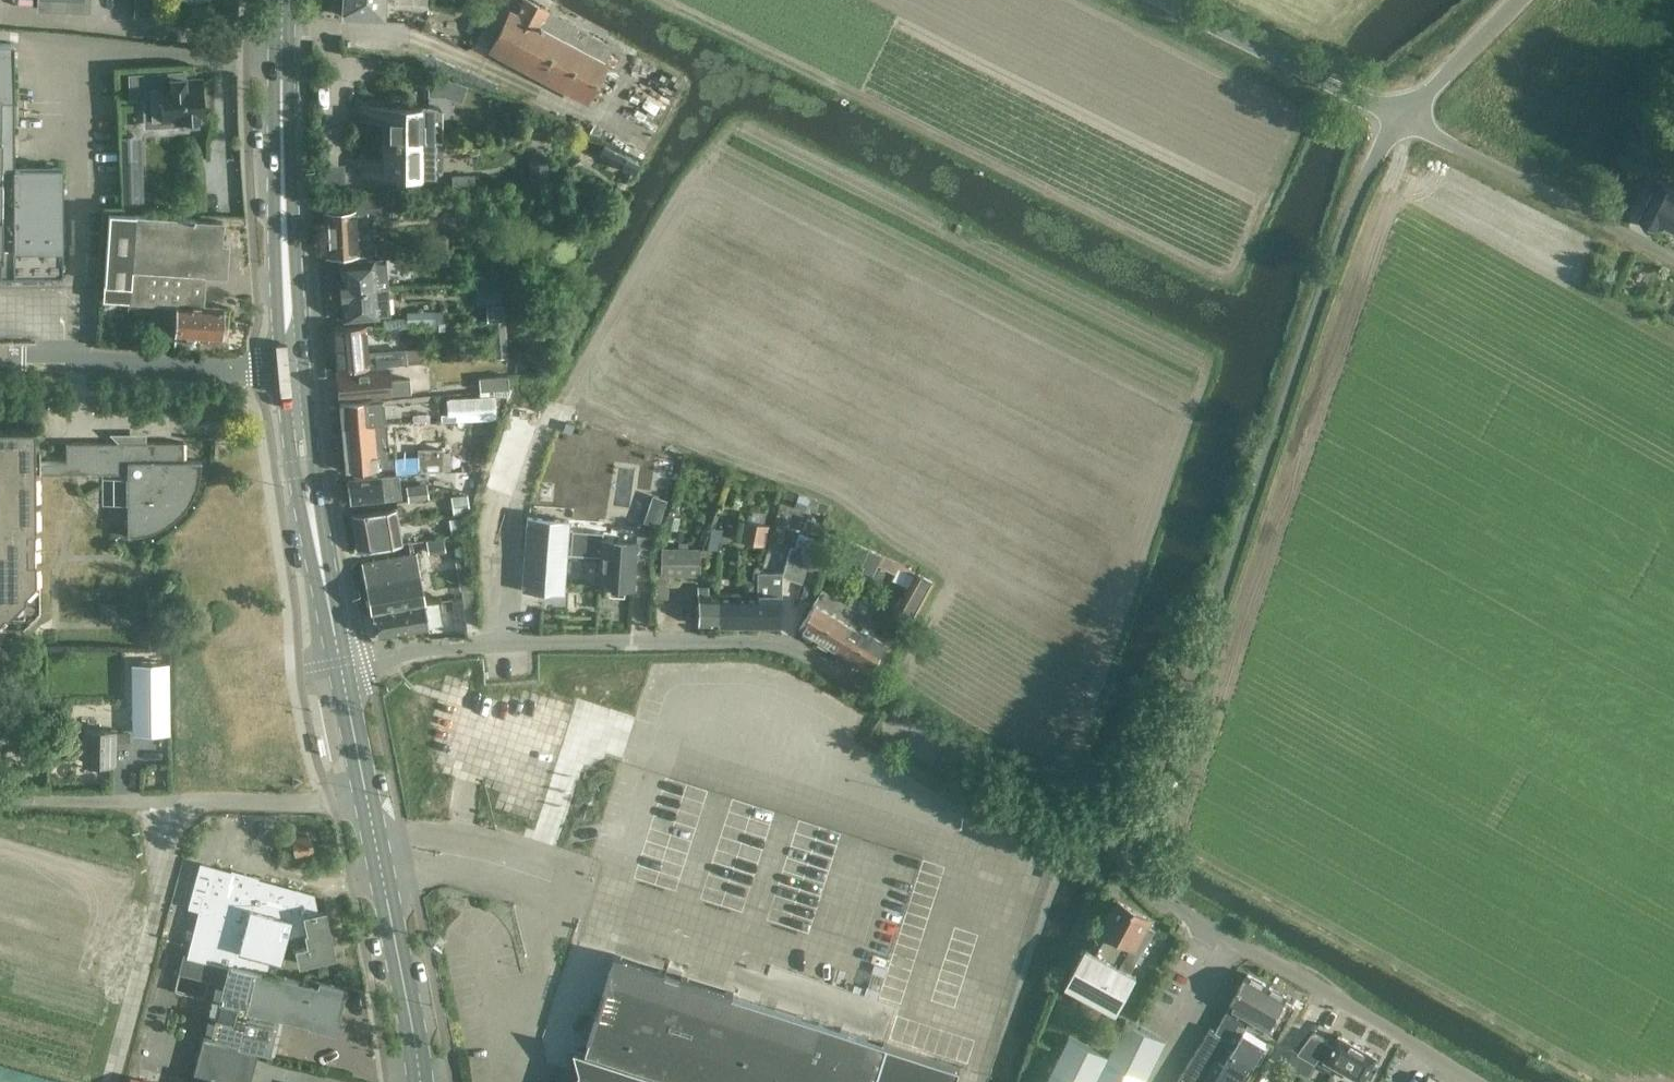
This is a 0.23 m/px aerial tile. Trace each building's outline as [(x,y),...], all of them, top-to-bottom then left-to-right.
[(37,8),(89,10),(90,0),(38,0),(37,8)] [(340,14),(384,17),(385,0),(341,0),(340,14)] [(604,41),(547,10),(528,0),(523,0),(516,14),(510,11),(489,49),(586,101),(607,62),(604,61),(613,46),(604,41)] [(63,277),(62,167),(14,167),(13,43),(0,43),(0,277),(63,277)] [(177,77),(176,71),(127,74),(128,99),(159,98),(160,119),(181,118),(181,121),(199,121),(199,117),(202,117),(200,78),(183,79),(183,77),(177,77)] [(462,100),(467,84),(433,72),(427,88),(462,100)] [(433,105),(415,105),(358,105),(358,119),(385,120),(385,141),(434,140),(433,105)] [(434,140),(385,141),(385,161),(359,162),(359,175),(434,176),(434,140)] [(605,168),(632,180),(641,159),(615,147),(605,168)] [(121,172),(121,205),(143,204),(142,171),(121,172)] [(451,174),(451,193),(473,192),(473,174),(451,174)] [(1658,230),(1662,224),(1673,230),(1673,186),(1660,179),(1639,219),(1658,230)] [(359,253),(374,253),(373,228),(357,229),(356,210),(325,212),(327,257),(359,253)] [(110,211),(108,229),(103,300),(163,304),(203,306),(205,272),(224,273),(226,243),(220,242),(221,220),(194,218),(194,216),(134,212),(110,211)] [(406,232),(384,234),(385,246),(388,246),(388,252),(396,251),(397,258),(409,257),(406,232)] [(384,258),(374,259),(340,262),(341,284),(339,284),(339,291),(386,288),(385,275),(384,258)] [(499,305),(499,287),(484,288),(484,287),(474,287),(475,303),(485,302),(485,306),(499,305)] [(387,298),(386,288),(339,291),(340,302),(343,302),(344,319),(379,316),(378,298),(387,298)] [(161,333),(173,333),(220,336),(220,324),(223,323),(224,313),(221,310),(221,307),(203,306),(163,304),(161,333)] [(434,310),(406,311),(406,325),(435,323),(434,310)] [(493,357),(510,356),(509,335),(506,335),(505,321),(491,322),(493,357)] [(368,350),(365,325),(332,327),(335,370),(369,367),(369,366),(406,363),(423,362),(421,348),(405,349),(405,347),(368,350)] [(336,372),(339,399),(410,393),(409,378),(388,380),(387,367),(336,372)] [(505,373),(477,376),(478,389),(507,386),(505,373)] [(384,422),(384,421),(382,400),(339,404),(341,426),(384,422)] [(499,417),(498,400),(459,401),(459,418),(499,417)] [(481,502),(507,509),(517,477),(526,480),(546,411),(512,401),(481,502)] [(388,457),(384,422),(341,426),(345,470),(394,466),(393,456),(388,457)] [(3,615),(8,615),(23,598),(24,593),(35,583),(34,560),(34,531),(34,473),(126,473),(127,527),(135,526),(145,524),(155,520),(162,516),(169,511),(177,503),(181,498),(186,489),(189,480),(192,471),(193,460),(183,460),(182,441),(65,442),(65,460),(34,461),(34,429),(0,429),(0,618),(3,615)] [(442,447),(416,448),(417,471),(443,471),(442,447)] [(384,499),(384,500),(394,498),(393,491),(390,491),(387,475),(380,475),(380,476),(347,479),(350,502),(384,499)] [(405,486),(408,501),(428,498),(425,483),(405,486)] [(453,498),(455,512),(467,510),(465,496),(453,498)] [(350,514),(353,532),(399,525),(397,513),(402,512),(400,506),(396,507),(396,508),(350,514)] [(567,528),(567,519),(527,517),(522,589),(563,592),(565,553),(567,528)] [(464,530),(463,518),(451,520),(452,531),(464,530)] [(803,529),(817,534),(821,523),(807,518),(803,529)] [(739,540),(763,545),(768,524),(742,519),(739,540)] [(637,523),(636,532),(649,533),(650,524),(637,523)] [(402,543),(399,525),(353,532),(356,550),(402,543)] [(701,549),(701,555),(718,558),(721,528),(709,526),(701,549)] [(600,556),(601,537),(601,531),(567,528),(565,553),(600,556)] [(811,552),(809,552),(814,537),(798,532),(794,547),(790,546),(780,576),(801,583),(811,552)] [(600,556),(598,586),(633,588),(636,539),(601,537),(600,556)] [(848,604),(840,599),(821,588),(797,627),(832,648),(849,620),(848,620),(860,602),(877,562),(881,554),(846,537),(838,555),(862,566),(860,571),(860,572),(852,590),(855,591),(848,604)] [(661,551),(660,573),(699,576),(700,553),(661,551)] [(370,612),(424,603),(415,553),(361,563),(370,612)] [(881,554),(877,562),(895,571),(897,568),(911,575),(907,581),(908,584),(894,609),(911,618),(932,580),(914,570),(914,569),(882,553),(881,554)] [(470,556),(454,559),(459,588),(475,586),(470,556)] [(883,569),(876,565),(871,576),(879,579),(883,569)] [(757,624),(757,625),(778,625),(778,597),(780,595),(780,584),(771,584),(771,571),(756,571),(756,593),(757,624)] [(717,624),(717,593),(708,593),(708,586),(697,586),(697,624),(717,624)] [(717,593),(717,624),(757,624),(756,593),(717,593)] [(424,603),(370,612),(370,613),(371,612),(375,633),(441,622),(437,601),(424,603)] [(877,623),(866,615),(870,609),(860,602),(848,620),(849,620),(832,648),(868,670),(883,644),(869,636),(877,623)] [(170,731),(169,659),(132,660),(133,731),(170,731)] [(113,732),(113,728),(83,728),(83,761),(112,762),(113,746),(128,746),(128,732),(113,732)] [(704,822),(707,814),(667,802),(665,810),(704,822)] [(667,829),(655,869),(668,873),(680,833),(667,829)] [(296,856),(311,853),(307,834),(292,837),(296,856)] [(200,863),(192,892),(205,896),(189,955),(219,963),(222,950),(230,952),(227,963),(255,970),(265,972),(268,958),(279,961),(286,936),(299,890),(213,866),(200,863)] [(299,890),(286,936),(290,934),(293,947),(297,964),(333,955),(323,908),(317,910),(313,894),(299,890)] [(1136,974),(1131,971),(1142,952),(1143,952),(1156,929),(1148,925),(1151,920),(1119,902),(1093,949),(1087,946),(1066,983),(1116,1010),(1136,974)] [(961,1066),(887,1043),(605,953),(610,977),(586,1050),(575,1047),(580,1070),(576,1081),(956,1081),(961,1066)] [(246,1008),(255,970),(227,963),(210,1036),(236,1042),(236,1044),(268,1052),(276,1015),(246,1008)] [(246,1008),(276,1015),(306,1022),(306,1024),(333,1030),(343,986),(317,979),(315,984),(265,972),(255,970),(246,1008)] [(1214,1031),(1228,1039),(1238,1022),(1242,1024),(1248,1015),(1251,1017),(1271,986),(1246,972),(1214,1030),(1214,1031)] [(1285,1000),(1288,996),(1271,986),(1251,1017),(1246,1025),(1253,1029),(1258,1021),(1268,1027),(1266,1030),(1277,1037),(1295,1007),(1285,1000)] [(1238,1022),(1228,1039),(1223,1047),(1253,1065),(1266,1043),(1243,1029),(1246,1025),(1251,1017),(1248,1015),(1242,1024),(1238,1022)] [(1166,1040),(1125,1020),(1108,1054),(1070,1035),(1047,1081),(1145,1081),(1166,1040)] [(1176,1081),(1201,1081),(1223,1047),(1228,1039),(1214,1031),(1214,1030),(1209,1027),(1176,1081)] [(1363,1081),(1366,1076),(1370,1078),(1378,1064),(1374,1062),(1377,1056),(1363,1049),(1363,1048),(1352,1042),(1338,1035),(1333,1044),(1327,1041),(1328,1040),(1312,1031),(1298,1052),(1315,1062),(1318,1056),(1363,1081)] [(1253,1065),(1223,1047),(1201,1081),(1243,1081),(1253,1065)] [(1307,1074),(1315,1062),(1298,1052),(1293,1049),(1285,1062),(1307,1074)] [(126,1081),(158,1081),(128,1074),(126,1081)]
